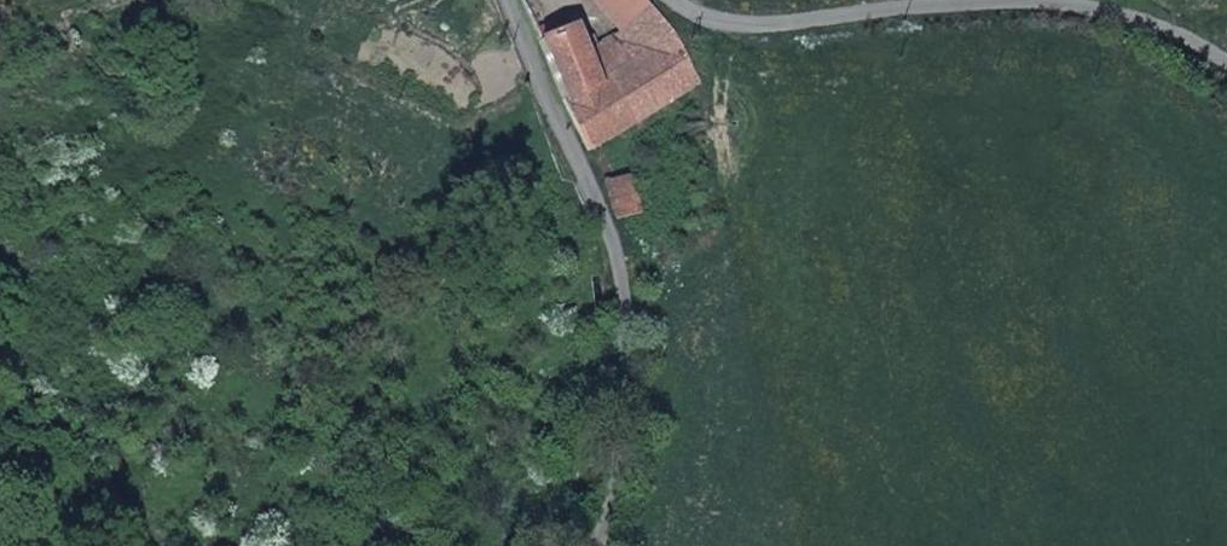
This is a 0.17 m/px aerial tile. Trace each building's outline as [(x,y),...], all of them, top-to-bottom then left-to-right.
[(649,6),(645,0),(595,0),(619,30),(649,6)] [(542,41),(589,154),(698,87),(673,31),(649,6),(619,30),(591,45),(581,24),(542,41)] [(662,209),(637,171),(606,180),(618,222),(662,209)]
